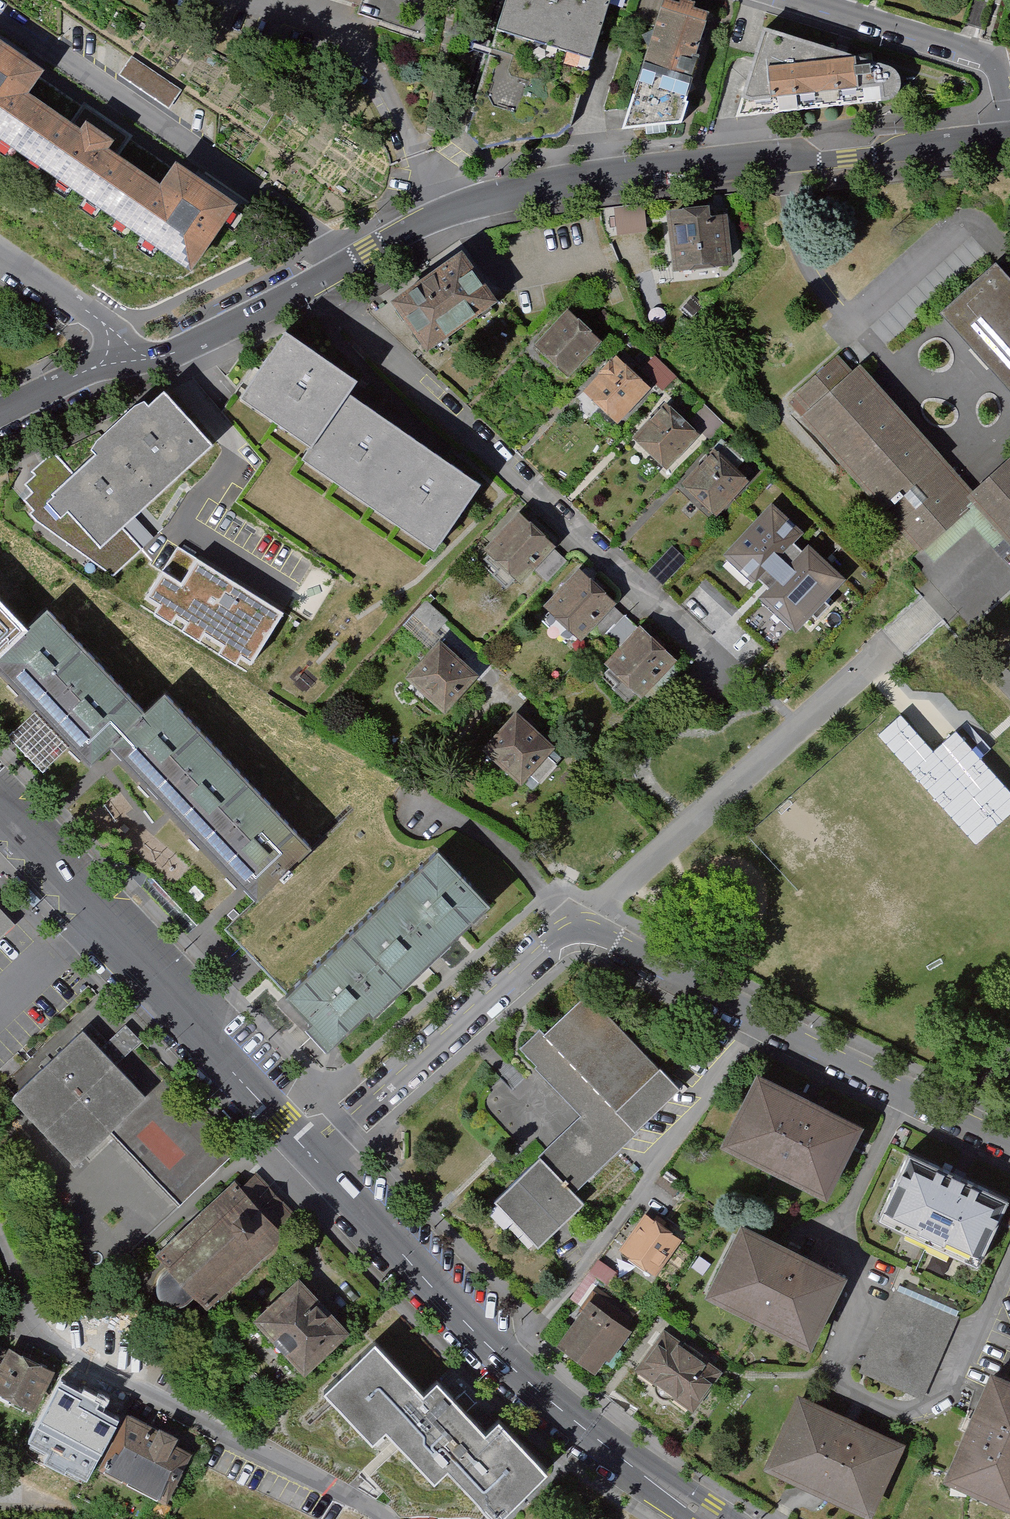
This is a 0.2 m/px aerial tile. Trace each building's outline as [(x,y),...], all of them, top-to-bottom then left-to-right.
[(473,142),(488,157),(508,151),(524,147),(560,146),(605,0),(519,0),(473,142)] [(622,134),(682,128),(699,60),(696,59),(709,15),(693,10),(695,5),(692,4),(690,0),(687,0),(685,1),(681,0),(679,5),(666,1),(622,134)] [(888,71),(758,31),(730,121),(884,105),(891,102),(895,96),(898,90),(897,82),(894,76),(888,71)] [(193,267),(241,197),(185,158),(168,182),(115,145),(121,137),(92,117),(86,125),(34,90),(50,67),(0,33),(0,134),(193,267)] [(181,91),(133,57),(121,75),(169,108),(181,91)] [(645,205),(614,205),(614,231),(645,231),(645,205)] [(724,218),(705,220),(704,212),(663,215),(668,274),(729,269),(724,218)] [(470,249),(397,300),(434,352),(506,301),(470,249)] [(997,262),(940,313),(1009,390),(1009,276),(997,262)] [(541,347),(570,374),(606,336),(577,309),(541,347)] [(361,381),(288,330),(242,396),(315,446),(304,462),(438,555),(484,488),(351,396),(361,381)] [(591,391),(620,419),(656,381),(627,354),(591,391)] [(868,363),(859,371),(848,359),(803,398),(814,410),(806,417),(921,552),(980,502),(1009,536),(1009,464),(979,491),(868,363)] [(213,448),(164,394),(148,409),(144,403),(133,408),(96,442),(90,452),(95,455),(74,474),(51,495),(54,497),(46,505),(59,519),(68,512),(102,549),(123,530),(213,448)] [(637,436),(666,464),(702,426),(673,399),(637,436)] [(688,483),(717,511),(753,473),(723,446),(688,483)] [(123,530),(102,549),(68,512),(59,519),(46,505),(54,497),(51,495),(74,474),(58,455),(46,459),(32,472),(36,475),(25,485),(34,494),(25,502),(35,512),(31,515),(38,522),(114,577),(144,552),(123,530)] [(761,599),(795,631),(842,580),(809,549),(802,557),(788,544),(798,534),(769,508),(726,555),(753,580),(758,575),(772,588),(761,599)] [(494,551),(523,578),(558,540),(529,513),(494,551)] [(177,547),(145,598),(251,665),(283,614),(177,547)] [(558,606),(587,634),(622,596),(593,569),(558,606)] [(413,613),(435,633),(448,618),(426,599),(413,613)] [(0,605),(0,656),(25,632),(0,605)] [(146,716),(48,612),(25,632),(0,656),(0,669),(48,721),(91,766),(115,743),(259,898),(310,851),(166,697),(146,716)] [(612,661),(641,688),(677,651),(648,623),(612,661)] [(486,681),(445,645),(411,684),(452,720),(486,681)] [(68,747),(35,712),(8,737),(42,772),(68,747)] [(564,748),(523,712),(489,751),(530,787),(564,748)] [(1009,814),(1009,793),(957,733),(934,753),(901,715),(880,734),(976,843),(1009,814)] [(493,908),(439,853),(293,995),(319,1021),(314,1027),(337,1051),(378,1011),(382,1016),(437,963),(493,908)] [(0,909),(0,938),(14,924),(0,909)] [(686,1089),(592,991),(547,1033),(543,1029),(521,1050),(583,1115),(496,1197),(542,1245),(588,1201),(578,1191),(686,1089)] [(86,1162),(156,1096),(92,1029),(22,1095),(86,1162)] [(872,1122),(765,1067),(728,1141),(835,1195),(872,1122)] [(917,1144),(880,1217),(987,1271),(1009,1226),(1009,1191),(917,1144)] [(200,1299),(211,1311),(292,1236),(286,1229),(299,1218),(259,1175),(246,1187),(240,1181),(193,1225),(160,1256),(174,1271),(169,1275),(166,1280),(164,1288),(165,1295),(169,1301),(174,1305),(181,1308),(188,1307),(195,1304),(200,1299)] [(686,1235),(648,1210),(623,1249),(661,1273),(686,1235)] [(854,1272),(746,1218),(709,1291),(816,1345),(854,1272)] [(254,1315),(305,1370),(351,1329),(300,1273),(254,1315)] [(963,1317),(900,1289),(864,1371),(927,1398),(963,1317)] [(635,1327),(592,1297),(560,1343),(598,1370),(609,1354),(613,1357),(635,1327)] [(725,1371),(667,1329),(637,1370),(696,1412),(725,1371)] [(376,1340),(349,1366),(324,1389),(373,1441),(386,1429),(436,1481),(450,1468),(491,1511),(499,1518),(502,1518),(552,1472),(502,1419),(489,1432),(439,1379),(425,1392),(376,1340)] [(0,1383),(0,1390),(43,1412),(63,1373),(17,1350),(0,1383)] [(349,1366),(341,1356),(259,1433),(350,1485),(366,1471),(394,1501),(389,1507),(403,1518),(445,1518),(484,1518),(491,1511),(450,1468),(436,1481),(386,1429),(373,1441),(324,1389),(349,1366)] [(990,1367),(940,1477),(1009,1508),(1009,1376),(990,1367)] [(79,1381),(59,1422),(105,1444),(125,1404),(79,1381)] [(914,1445),(807,1390),(770,1464),(877,1518),(914,1445)] [(121,1416),(96,1466),(166,1501),(191,1451),(173,1442),(177,1433),(158,1423),(153,1432),(121,1416)]
